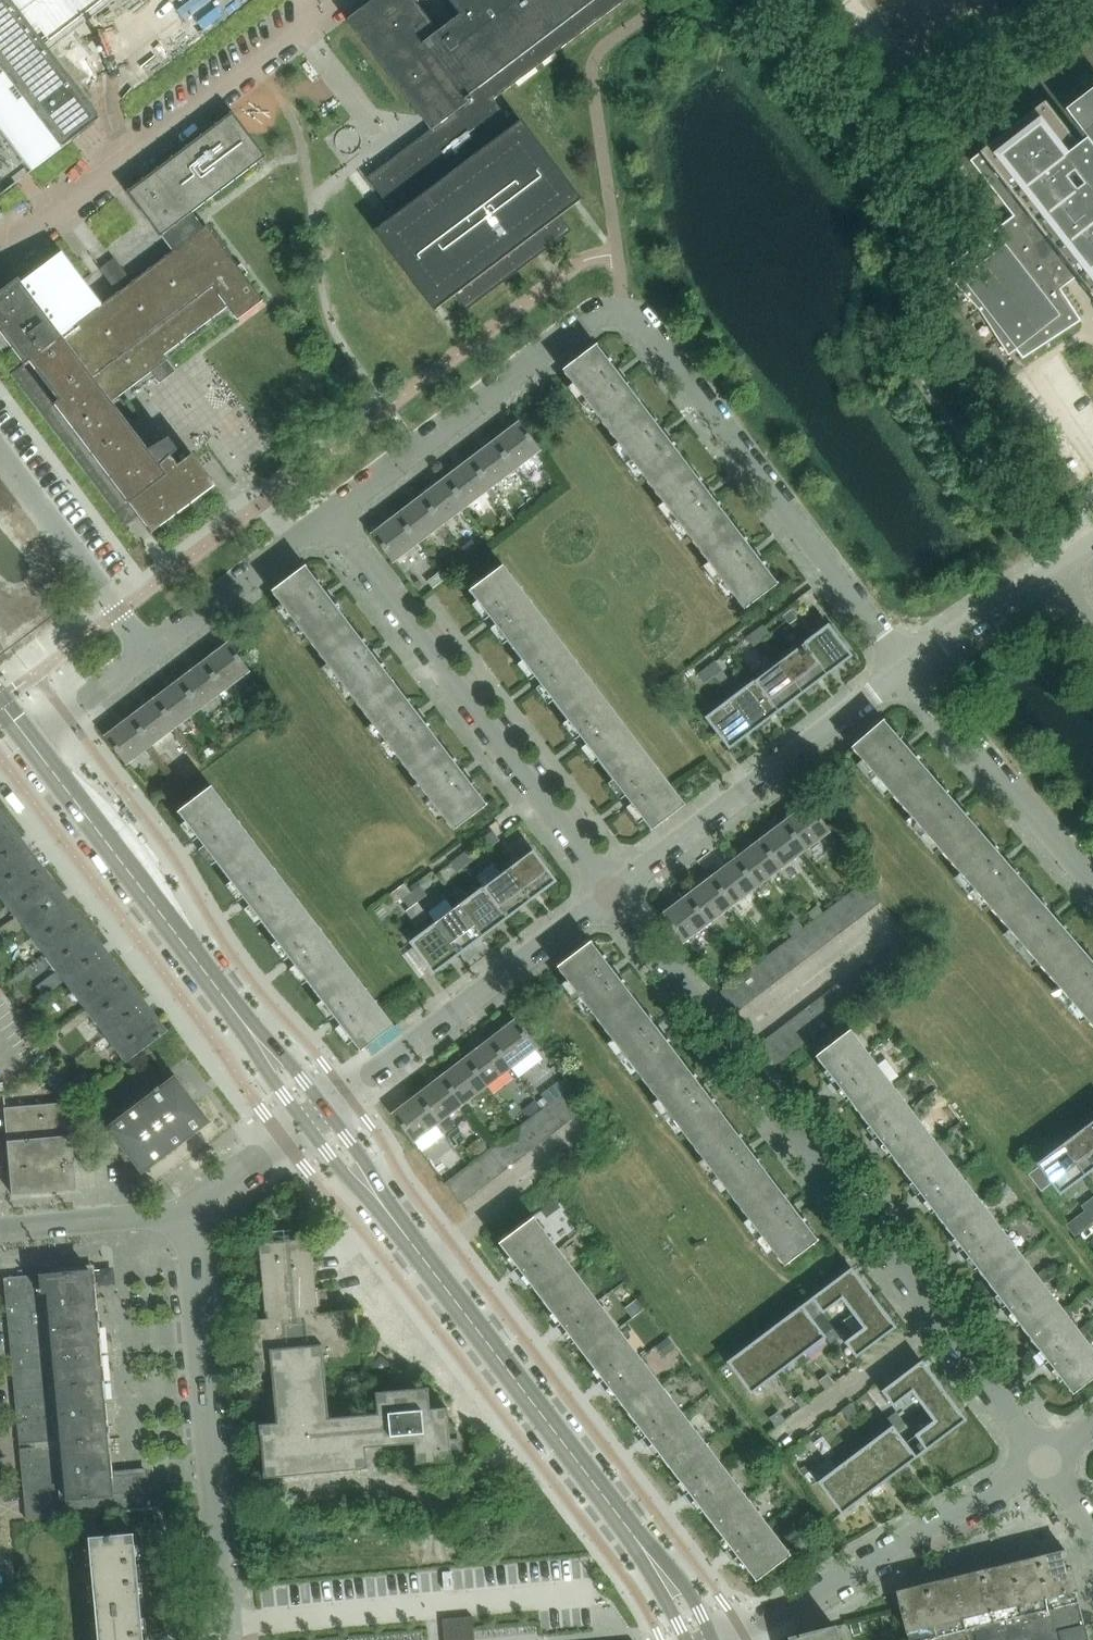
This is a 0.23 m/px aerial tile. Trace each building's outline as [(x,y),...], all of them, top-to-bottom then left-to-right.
[(101,119),(15,6),(23,0),(0,0),(0,133),(21,161),(28,156),(37,167),(101,119)] [(444,297),(543,222),(552,234),(583,217),(494,99),(624,0),(448,0),(460,16),(437,32),(414,0),(373,0),(347,19),(431,130),(455,112),(488,155),(387,232),(406,257),(411,253),(444,297)] [(949,266),(960,279),(960,280),(954,284),(979,311),(998,341),(1004,336),(1015,350),(1022,360),(1079,321),(1050,274),(1071,259),(1092,288),(1092,87),(1065,109),(1092,144),(1090,146),(1084,139),(1068,152),(1036,111),(988,149),(986,148),(970,161),(994,192),(1013,216),(949,266)] [(233,111),(128,191),(162,237),(164,235),(176,250),(134,282),(115,257),(103,267),(119,289),(102,303),(64,252),(24,283),(21,279),(0,294),(0,330),(25,364),(12,374),(128,528),(141,519),(151,533),(215,485),(193,453),(177,465),(170,456),(177,449),(168,436),(140,449),(107,405),(131,387),(152,371),(148,365),(228,304),(238,318),(263,299),(207,224),(195,233),(184,219),(267,156),(233,111)] [(562,370),(607,430),(641,404),(596,344),(562,370)] [(607,430),(652,489),(686,464),(641,404),(607,430)] [(518,422),(493,441),(515,470),(540,451),(518,422)] [(491,488),(515,470),(493,441),(469,459),(491,488)] [(467,506),(491,488),(469,459),(445,477),(467,506)] [(652,489),(697,549),(731,524),(686,464),(652,489)] [(443,525),(467,506),(445,477),(421,496),(443,525)] [(495,501),(499,498),(491,488),(487,491),(495,501)] [(419,543),(443,525),(421,496),(397,514),(419,543)] [(394,562),(419,543),(397,514),(372,533),(394,562)] [(697,549),(742,609),(776,583),(731,524),(697,549)] [(271,592),(316,651),(350,626),(305,566),(271,592)] [(502,566),(469,590),(489,617),(515,650),(547,625),(502,566)] [(439,573),(428,582),(433,589),(444,579),(439,573)] [(789,606),(779,613),(786,622),(795,615),(789,606)] [(764,624),(755,631),(762,640),(771,634),(764,624)] [(593,685),(547,625),(515,650),(560,710),(593,685)] [(827,626),(804,644),(827,674),(851,656),(828,625),(827,625),(827,626)] [(316,651),(362,711),(396,685),(350,626),(316,651)] [(755,631),(746,638),(753,647),(762,640),(755,631)] [(227,644),(202,662),(223,690),(248,672),(227,644)] [(804,644),(779,662),(802,693),(827,674),(804,644)] [(714,677),(722,670),(716,661),(707,668),(714,677)] [(199,709),(223,690),(202,662),(178,681),(199,709)] [(779,662),(754,681),(778,712),(802,693),(779,662)] [(707,668),(698,674),(705,683),(714,677),(707,668)] [(175,727),(199,709),(178,681),(154,699),(175,727)] [(778,712),(754,681),(730,699),(753,730),(778,712)] [(362,711),(407,771),(441,745),(396,685),(362,711)] [(605,770),(638,745),(593,685),(560,710),(605,770)] [(151,745),(175,727),(154,699),(130,717),(151,745)] [(706,717),(705,718),(729,749),(753,730),(730,699),(706,717)] [(126,764),(151,745),(130,717),(105,736),(126,764)] [(850,748),(899,805),(930,778),(881,721),(850,748)] [(407,771),(452,831),(486,805),(441,745),(407,771)] [(683,805),(638,745),(605,770),(651,830),(683,805)] [(930,778),(899,805),(948,861),(979,834),(930,778)] [(211,787),(178,812),(223,872),(257,847),(211,787)] [(807,804),(782,822),(803,850),(828,831),(807,804)] [(3,901),(45,870),(4,816),(0,819),(0,897),(3,901)] [(779,869),(803,850),(782,822),(758,841),(779,869)] [(493,831),(484,838),(491,847),(500,840),(493,831)] [(948,861),(997,918),(1028,891),(979,834),(948,861)] [(755,887),(779,869),(758,841),(733,859),(755,887)] [(302,907),(257,847),(223,872),(269,932),(302,907)] [(466,865),(475,859),(468,849),(460,856),(466,865)] [(531,900),(556,881),(532,850),(531,851),(508,869),(531,900)] [(460,856),(451,863),(458,872),(466,865),(460,856)] [(730,905),(755,887),(733,859),(709,877),(730,905)] [(483,887),(507,918),(531,900),(508,869),(483,887)] [(86,923),(45,870),(3,901),(44,955),(86,923)] [(706,923),(730,905),(709,877),(685,895),(706,923)] [(869,910),(880,902),(864,881),(853,889),(869,910)] [(418,902),(427,895),(420,886),(411,893),(418,902)] [(459,906),(482,937),(507,918),(483,887),(459,906)] [(869,910),(853,889),(843,897),(859,918),(869,910)] [(997,918),(1046,975),(1078,947),(1028,891),(997,918)] [(411,893),(403,899),(402,899),(409,908),(418,902),(411,893)] [(681,942),(706,923),(685,895),(660,914),(681,942)] [(859,918),(843,897),(833,905),(849,926),(859,918)] [(849,926),(833,905),(822,913),(838,933),(849,926)] [(434,924),(457,955),(482,937),(459,906),(434,924)] [(817,906),(807,913),(813,920),(822,913),(817,906)] [(314,992),(347,967),(302,907),(269,932),(314,992)] [(838,933),(822,913),(813,920),(812,920),(828,941),(838,933)] [(795,918),(784,927),(791,936),(802,928),(803,928),(795,918)] [(828,941),(812,920),(803,928),(802,928),(817,949),(828,941)] [(44,955),(85,1009),(127,977),(86,923),(44,955)] [(410,942),(409,942),(433,974),(457,955),(434,924),(411,942),(410,942)] [(817,949),(802,928),(791,936),(807,957),(817,949)] [(807,957),(791,936),(781,944),(797,965),(807,957)] [(572,995),(599,1030),(633,1003),(587,944),(553,971),(572,995)] [(797,965),(781,944),(771,952),(786,973),(797,965)] [(1046,975),(1092,1028),(1092,965),(1078,947),(1046,975)] [(786,973),(771,952),(760,960),(776,980),(786,973)] [(752,956),(745,961),(750,967),(757,962),(752,956)] [(776,980),(760,960),(757,962),(750,967),(766,988),(776,980)] [(393,1027),(347,967),(314,992),(359,1052),(393,1027)] [(766,988),(750,967),(740,975),(755,996),(766,988)] [(866,994),(851,974),(841,981),(856,1002),(866,994)] [(755,996),(740,975),(729,983),(745,1004),(755,996)] [(168,1030),(127,977),(85,1009),(125,1063),(168,1030)] [(856,1002),(841,981),(831,989),(846,1009),(856,1002)] [(729,983),(719,991),(735,1012),(745,1004),(729,983)] [(846,1009),(831,989),(820,997),(836,1017),(846,1009)] [(836,1017),(820,997),(810,1004),(825,1025),(836,1017)] [(599,1030),(645,1089),(679,1062),(633,1003),(599,1030)] [(825,1025),(810,1004),(800,1012),(815,1033),(825,1025)] [(815,1033),(800,1012),(789,1020),(805,1040),(815,1033)] [(805,1040),(789,1020),(779,1028),(794,1048),(805,1040)] [(514,1021),(489,1040),(511,1068),(535,1049),(514,1021)] [(794,1048),(779,1028),(769,1035),(784,1056),(794,1048)] [(814,1057),(857,1113),(891,1087),(849,1030),(814,1057)] [(769,1035),(759,1043),(774,1063),(784,1056),(769,1035)] [(487,1086),(511,1068),(489,1040),(465,1058),(487,1086)] [(463,1104),(487,1086),(465,1058),(441,1076),(463,1104)] [(49,1060),(39,1069),(65,1098),(74,1089),(49,1060)] [(645,1089),(691,1148),(725,1122),(679,1062),(645,1089)] [(85,1074),(73,1084),(80,1093),(92,1083),(85,1074)] [(142,1174),(210,1122),(191,1096),(198,1091),(189,1080),(182,1085),(174,1075),(106,1127),(142,1174)] [(439,1123),(463,1104),(441,1076),(417,1095),(439,1123)] [(934,1143),(891,1087),(857,1113),(900,1169),(934,1143)] [(575,1118),(586,1110),(569,1089),(559,1096),(575,1118)] [(393,1113),(414,1141),(439,1123),(417,1095),(393,1113)] [(575,1118),(559,1096),(549,1104),(565,1126),(575,1118)] [(543,1097),(537,1103),(542,1109),(549,1104),(543,1097)] [(73,1141),(84,1140),(81,1101),(4,1108),(12,1195),(77,1189),(73,1141)] [(534,1101),(524,1109),(530,1117),(540,1109),(534,1101)] [(565,1126),(549,1104),(542,1109),(538,1112),(555,1134),(565,1126)] [(555,1134),(538,1112),(528,1120),(544,1142),(555,1134)] [(1085,1126),(1092,1136),(1092,1119),(1085,1126)] [(544,1142),(528,1120),(518,1128),(534,1149),(544,1142)] [(691,1148),(737,1207),(771,1181),(725,1122),(691,1148)] [(1084,1175),(1092,1168),(1092,1136),(1085,1126),(1060,1144),(1084,1175)] [(534,1149),(518,1128),(507,1136),(524,1157),(534,1149)] [(524,1157),(507,1136),(497,1143),(514,1165),(524,1157)] [(480,1139),(470,1146),(477,1157),(488,1149),(480,1139)] [(514,1165),(497,1143),(487,1151),(503,1173),(514,1165)] [(900,1169),(943,1225),(977,1199),(934,1143),(900,1169)] [(1036,1163),(1059,1194),(1060,1193),(1084,1175),(1060,1144),(1036,1163)] [(503,1173),(487,1151),(476,1159),(493,1181),(503,1173)] [(493,1181),(476,1159),(466,1167),(483,1189),(493,1181)] [(483,1189),(466,1167),(456,1175),(472,1196),(483,1189)] [(456,1175),(445,1183),(462,1204),(472,1196),(456,1175)] [(771,1181),(737,1207),(783,1266),(817,1240),(771,1181)] [(943,1225),(985,1282),(1020,1255),(977,1199),(943,1225)] [(1092,1222),(1092,1220),(1087,1212),(1078,1219),(1085,1228),(1092,1222)] [(496,1243),(539,1299),(574,1272),(532,1216),(496,1243)] [(427,1388),(374,1393),(376,1413),(328,1418),(323,1366),(358,1362),(354,1310),(318,1313),(311,1237),(259,1242),(265,1318),(248,1320),(253,1373),(270,1371),(275,1423),(258,1424),(263,1478),(367,1468),(365,1448),(413,1443),(414,1464),(452,1461),(447,1407),(429,1409),(427,1388)] [(985,1282),(1028,1338),(1062,1312),(1020,1255),(985,1282)] [(805,1302),(816,1316),(822,1311),(822,1312),(825,1309),(841,1298),(852,1313),(873,1297),(851,1268),(805,1302)] [(18,1407),(101,1399),(90,1271),(50,1275),(50,1270),(39,1271),(39,1276),(6,1279),(18,1407)] [(539,1299),(582,1356),(617,1329),(574,1272),(539,1299)] [(845,1342),(855,1355),(855,1357),(895,1327),(873,1297),(852,1313),(864,1328),(845,1342)] [(637,1299),(625,1308),(632,1318),(644,1309),(637,1299)] [(824,1337),(811,1320),(812,1319),(801,1305),(776,1324),(799,1355),(824,1337)] [(1092,1377),(1092,1352),(1062,1312),(1028,1338),(1071,1394),(1092,1377)] [(775,1374),(799,1355),(776,1324),(752,1343),(775,1374)] [(823,1335),(830,1344),(839,1337),(832,1328),(823,1335)] [(624,1412),(660,1385),(617,1329),(582,1356),(624,1412)] [(668,1338),(657,1346),(664,1356),(675,1348),(668,1338)] [(727,1362),(750,1393),(751,1392),(775,1374),(752,1343),(727,1362)] [(911,1391),(922,1406),(943,1390),(921,1361),(881,1391),(892,1405),(911,1391)] [(834,1383),(828,1374),(819,1381),(825,1390),(834,1383)] [(624,1412),(667,1468),(703,1441),(660,1385),(624,1412)] [(934,1421),(924,1427),(915,1435),(909,1440),(920,1454),(965,1419),(943,1390),(922,1406),(934,1421)] [(810,1401),(803,1392),(794,1399),(801,1408),(810,1401)] [(109,1477),(101,1399),(18,1407),(28,1520),(146,1509),(143,1474),(109,1477)] [(850,1404),(841,1410),(848,1420),(857,1413),(850,1404)] [(776,1427),(785,1420),(778,1411),(769,1418),(776,1427)] [(893,1428),(903,1421),(896,1412),(887,1419),(893,1428)] [(826,1422),(817,1429),(824,1438),(833,1431),(826,1422)] [(915,1457),(915,1456),(914,1456),(905,1443),(892,1426),(867,1445),(890,1476),(915,1457)] [(667,1468),(710,1524),(745,1498),(703,1441),(667,1468)] [(808,1450),(801,1441),(792,1448),(784,1453),(791,1463),(808,1450)] [(866,1494),(890,1476),(867,1445),(842,1464),(866,1494)] [(842,1464),(819,1481),(818,1481),(817,1482),(841,1513),(866,1494),(842,1464)] [(710,1524),(753,1581),(788,1554),(745,1498),(710,1524)] [(397,1550),(396,1523),(348,1525),(347,1523),(322,1524),(323,1554),(397,1550)] [(139,1605),(133,1533),(88,1537),(95,1610),(139,1605)] [(1082,1626),(1064,1550),(895,1591),(907,1639),(1059,1639),(1057,1631),(1082,1626)] [(139,1605),(95,1610),(97,1639),(143,1639),(139,1605)] [(442,1618),(444,1639),(474,1639),(472,1616),(442,1618)] [(859,1622),(851,1624),(853,1633),(861,1631),(859,1622)] [(788,1637),(789,1639),(837,1639),(834,1626),(788,1637)] [(1082,1626),(1057,1631),(1059,1639),(1086,1639),(1082,1626)]
